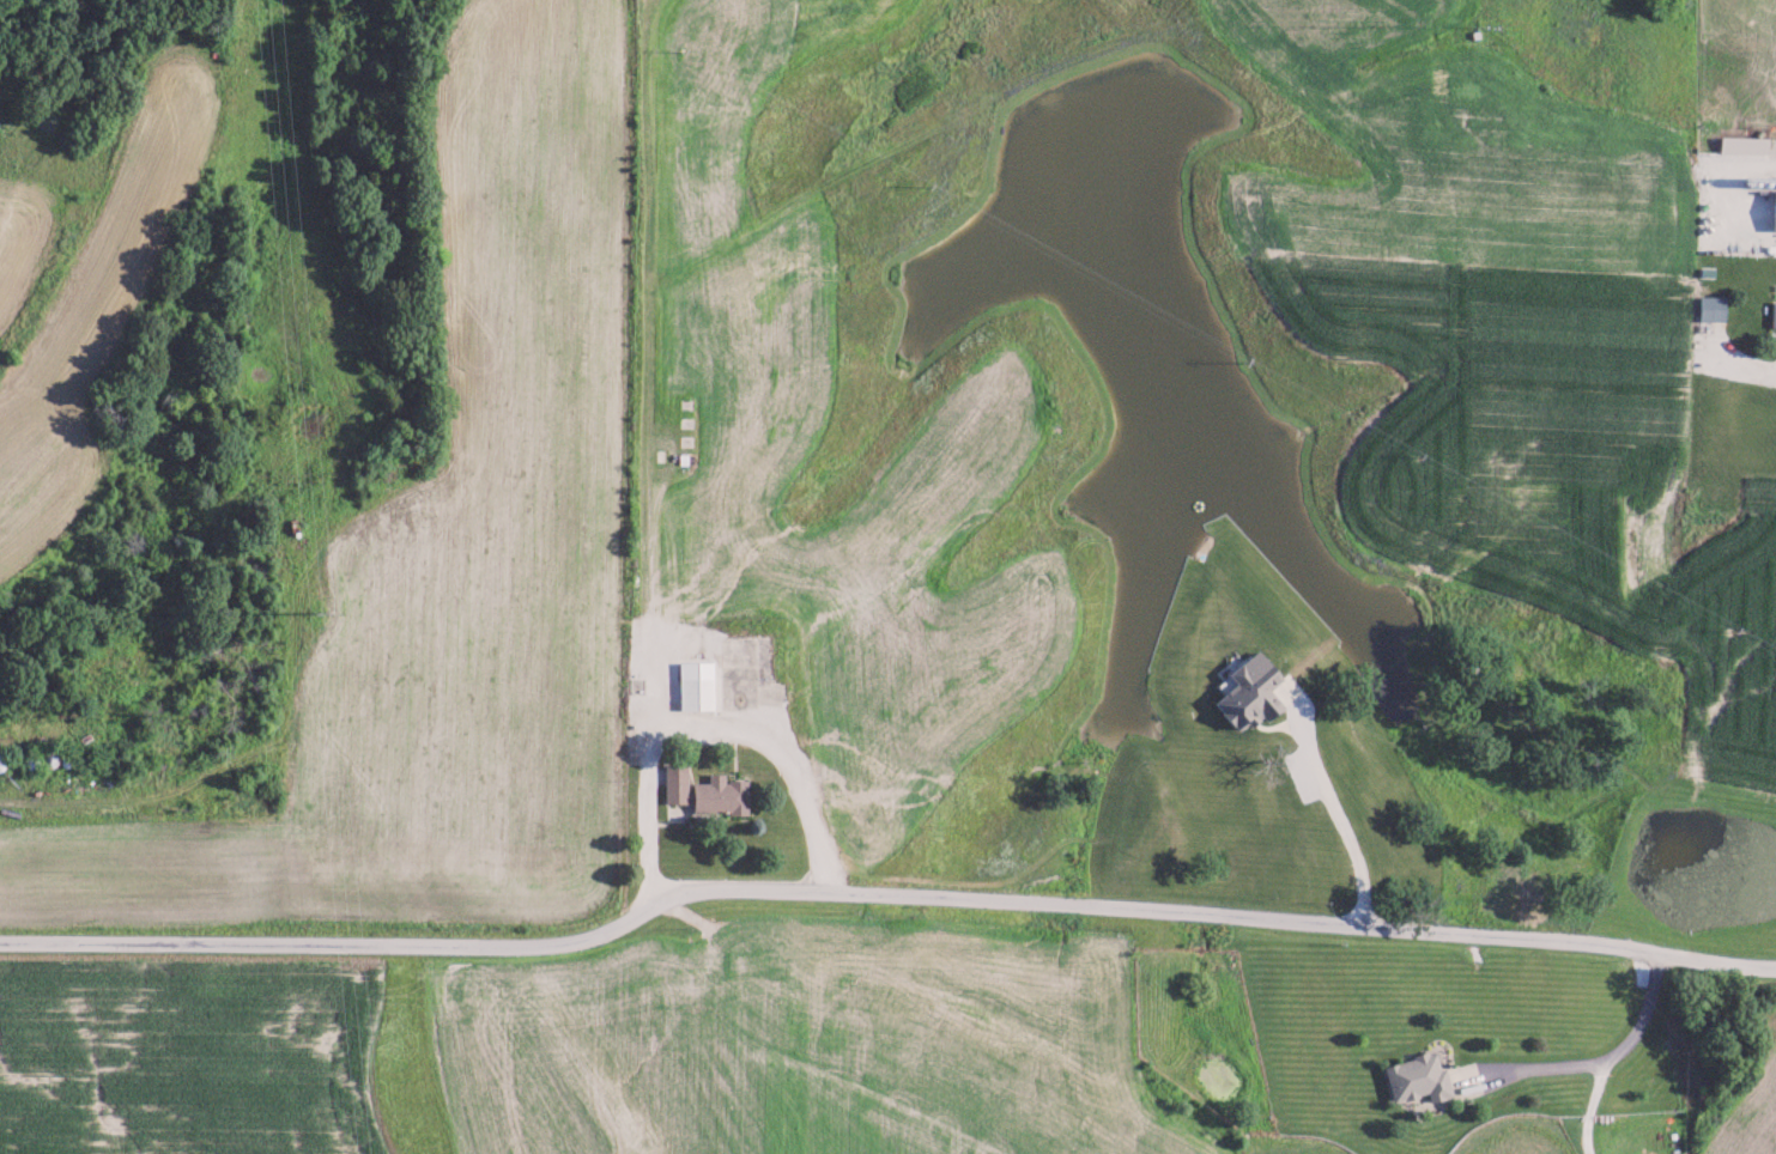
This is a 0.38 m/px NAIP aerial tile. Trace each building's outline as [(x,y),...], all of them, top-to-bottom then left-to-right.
[(1717,153),(1766,154),(1766,137),(1717,136),(1717,153)] [(1724,319),(1724,295),(1697,296),(1697,319),(1724,319)] [(1208,700),(1234,732),(1257,713),(1261,719),(1278,704),(1264,687),(1275,677),(1251,648),(1222,672),(1230,682),(1208,700)] [(711,708),(709,658),(676,659),(677,709),(711,708)] [(663,763),(664,801),(689,801),(689,809),(723,809),(723,813),(744,813),(743,778),(721,779),(721,772),(705,772),(705,781),(686,782),(686,763),(663,763)] [(1388,1100),(1424,1092),(1426,1100),(1449,1095),(1442,1066),(1435,1068),(1431,1052),(1380,1063),(1388,1100)]
